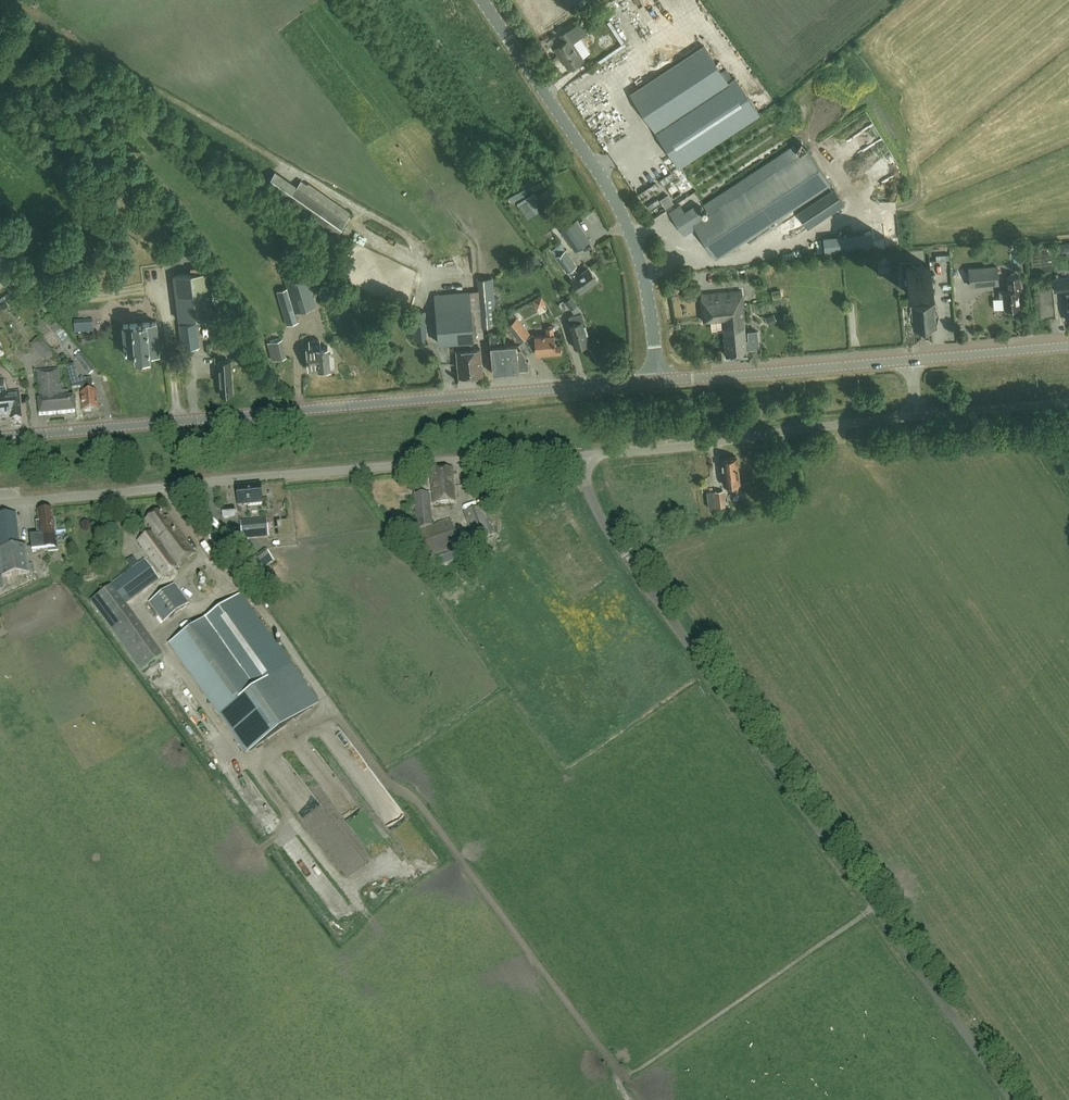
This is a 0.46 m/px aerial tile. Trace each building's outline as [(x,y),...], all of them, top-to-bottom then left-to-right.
[(606,7),(612,11),(618,4),(613,0),(612,0),(606,7)] [(543,10),(534,12),(535,22),(544,21),(543,10)] [(568,68),(583,58),(572,42),(574,41),(574,40),(586,32),(580,23),(568,30),(567,30),(560,35),(564,41),(555,47),(568,68)] [(679,165),(759,113),(736,77),(729,82),(704,44),(631,92),(679,165)] [(32,102),(42,115),(52,108),(43,95),(32,102)] [(45,128),(59,118),(52,108),(38,119),(45,128)] [(830,184),(807,149),(704,217),(695,204),(683,212),(679,206),(667,213),(682,237),(694,229),(714,260),(830,184)] [(702,198),(695,182),(699,181),(697,174),(683,180),(686,189),(685,189),(691,202),(702,198)] [(797,213),(808,228),(844,204),(834,189),(797,213)] [(321,209),(344,224),(353,211),(330,196),(321,209)] [(534,211),(543,205),(537,196),(526,203),(520,207),(523,212),(532,207),(534,211)] [(575,250),(589,240),(576,221),(562,231),(575,250)] [(826,253),(874,246),(872,229),(824,236),(826,253)] [(472,256),(472,247),(461,247),(461,256),(472,256)] [(580,290),(596,279),(588,268),(580,274),(575,267),(577,266),(565,249),(556,256),(568,272),(568,271),(573,279),(572,280),(580,290)] [(453,260),(454,270),(470,269),(469,259),(453,260)] [(282,307),(287,325),(299,321),(295,311),(316,305),(304,263),(283,269),(290,290),(278,293),(282,307)] [(905,295),(933,293),(931,265),(903,267),(905,295)] [(970,285),(998,283),(997,266),(969,268),(970,285)] [(173,275),(179,319),(220,314),(216,281),(210,282),(208,271),(202,271),(191,273),(173,275)] [(1064,285),(1063,274),(1047,275),(1048,286),(1064,285)] [(1019,307),(1018,289),(1020,289),(1019,275),(1007,276),(1008,290),(1003,290),(1005,308),(1019,307)] [(480,279),(483,326),(497,325),(496,312),(493,278),(480,279)] [(723,319),(724,339),(746,337),(743,290),(702,294),(704,321),(723,319)] [(459,376),(483,374),(480,347),(473,348),(472,340),(474,339),(469,291),(435,294),(439,342),(456,341),(459,376)] [(1003,294),(994,295),(995,305),(1004,304),(1003,294)] [(564,301),(571,310),(577,305),(571,296),(564,301)] [(545,297),(537,299),(539,306),(547,304),(545,297)] [(386,316),(400,314),(398,305),(385,306),(386,316)] [(414,338),(427,337),(425,310),(411,311),(414,338)] [(569,316),(572,324),(568,325),(575,347),(589,343),(586,334),(588,333),(586,325),(584,326),(582,321),(584,321),(581,312),(569,316)] [(70,335),(93,333),(91,314),(71,316),(69,316),(70,335)] [(776,315),(768,319),(771,326),(780,322),(776,315)] [(516,318),(507,325),(520,341),(529,333),(516,318)] [(265,320),(256,323),(260,338),(269,336),(265,320)] [(158,352),(159,352),(159,351),(156,322),(156,321),(155,321),(125,324),(125,323),(123,324),(124,325),(126,353),(126,354),(127,354),(136,353),(136,356),(150,355),(149,352),(158,351),(158,352)] [(182,346),(199,344),(197,322),(179,324),(182,346)] [(536,351),(540,351),(540,354),(562,352),(561,345),(555,346),(554,334),(553,327),(546,327),(547,335),(534,336),(536,351)] [(519,370),(529,369),(528,360),(526,360),(526,356),(521,349),(517,349),(517,344),(505,345),(504,329),(490,330),(491,345),(493,373),(519,371),(519,370)] [(757,331),(749,331),(748,331),(748,340),(746,340),(746,337),(724,339),(726,355),(747,353),(747,348),(759,347),(757,331)] [(319,367),(330,366),(328,346),(322,346),(321,339),(311,340),(312,347),(309,347),(310,365),(319,364),(319,367)] [(82,354),(76,359),(88,376),(94,371),(82,354)] [(221,394),(232,394),(229,360),(218,361),(221,394)] [(83,412),(98,411),(96,399),(98,399),(97,395),(96,395),(96,392),(93,392),(92,379),(79,380),(75,365),(67,367),(72,388),(82,387),(82,393),(83,412)] [(39,415),(75,412),(74,397),(61,398),(59,370),(37,371),(40,400),(38,400),(39,415)] [(9,393),(6,393),(6,391),(0,391),(0,418),(11,417),(9,393)] [(11,417),(11,420),(22,419),(19,396),(20,396),(19,392),(9,393),(11,417)] [(737,475),(739,475),(738,466),(737,466),(735,456),(721,458),(722,470),(721,470),(722,475),(723,474),(723,476),(724,484),(738,483),(737,475)] [(430,471),(434,504),(455,502),(452,479),(453,479),(451,469),(430,471)] [(238,506),(262,503),(260,483),(236,486),(238,506)] [(708,508),(725,506),(723,491),(706,492),(708,508)] [(432,526),(430,505),(429,493),(414,495),(417,531),(409,534),(419,562),(438,555),(441,565),(463,557),(450,520),(432,526)] [(474,542),(491,536),(481,506),(464,513),(474,542)] [(223,518),(235,517),(234,507),(222,508),(223,518)] [(56,542),(54,530),(56,530),(55,521),(53,521),(52,511),(38,513),(40,524),(37,524),(38,533),(41,533),(41,537),(31,538),(33,552),(49,550),(49,552),(59,551),(58,541),(56,542)] [(164,576),(194,554),(168,518),(166,520),(160,512),(147,521),(154,531),(139,542),(164,576)] [(1,577),(2,577),(30,573),(26,544),(20,545),(16,514),(0,516),(0,566),(1,577)] [(242,539),(268,537),(266,519),(240,521),(242,539)] [(249,562),(257,573),(273,561),(265,550),(249,562)] [(126,561),(132,569),(139,564),(133,557),(126,561)] [(162,623),(174,614),(191,602),(175,581),(146,603),(162,623)] [(103,584),(91,595),(106,612),(118,601),(103,584)] [(319,704),(291,665),(240,594),(170,644),(248,754),(319,704)] [(153,660),(152,669),(163,670),(164,661),(153,660)] [(287,842),(318,884),(329,876),(298,834),(287,842)]
